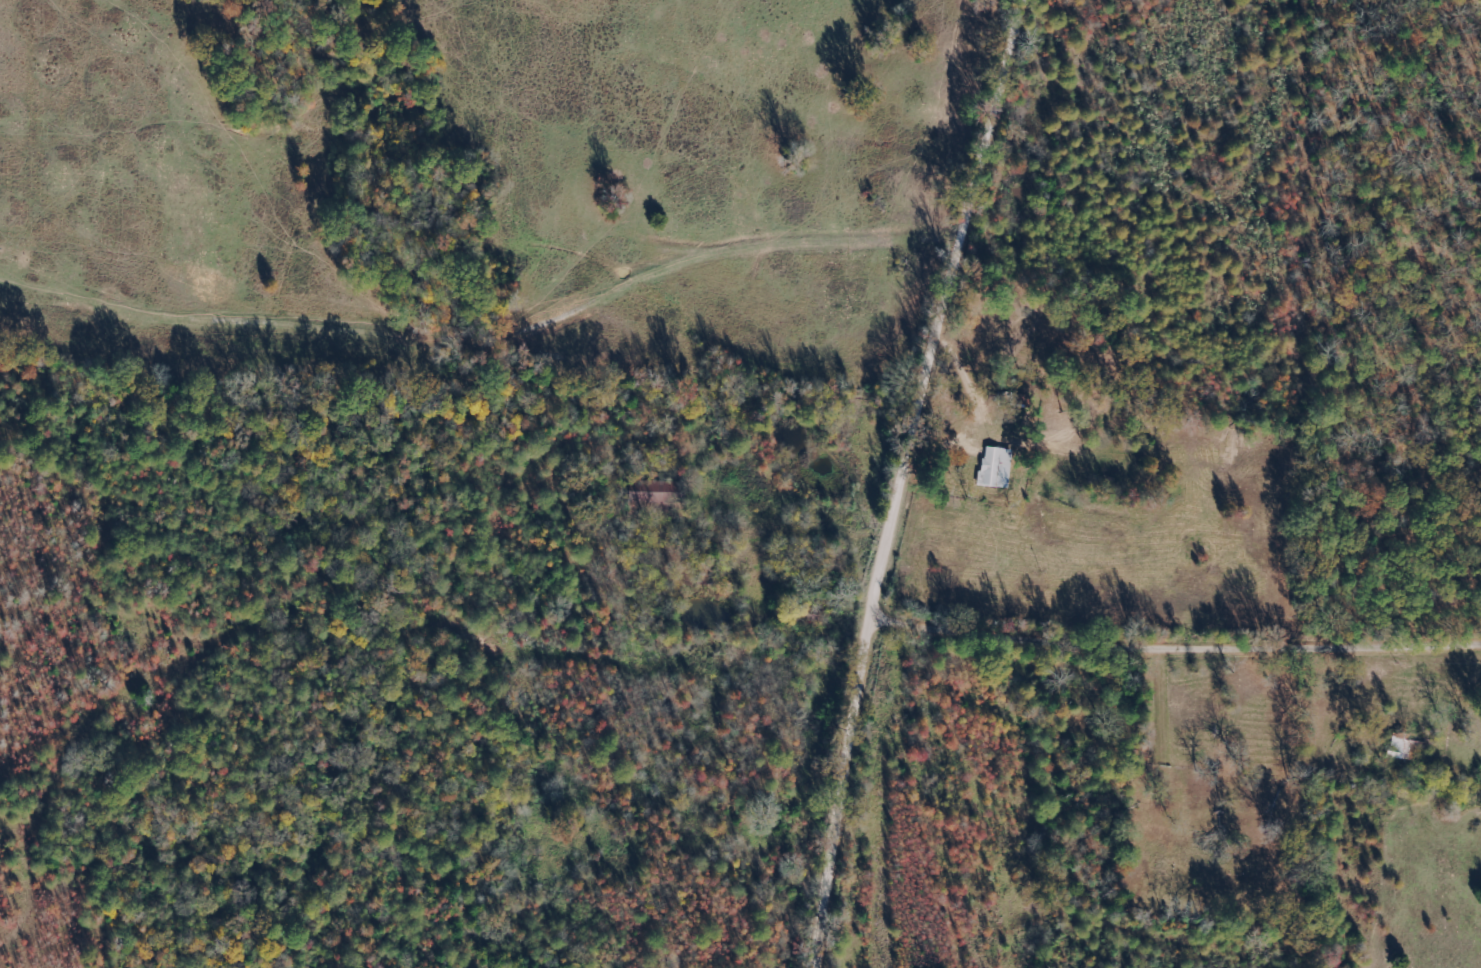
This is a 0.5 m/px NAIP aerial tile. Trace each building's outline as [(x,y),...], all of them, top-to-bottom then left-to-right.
[(978,486),(1007,489),(1011,451),(982,448),(978,486)]
